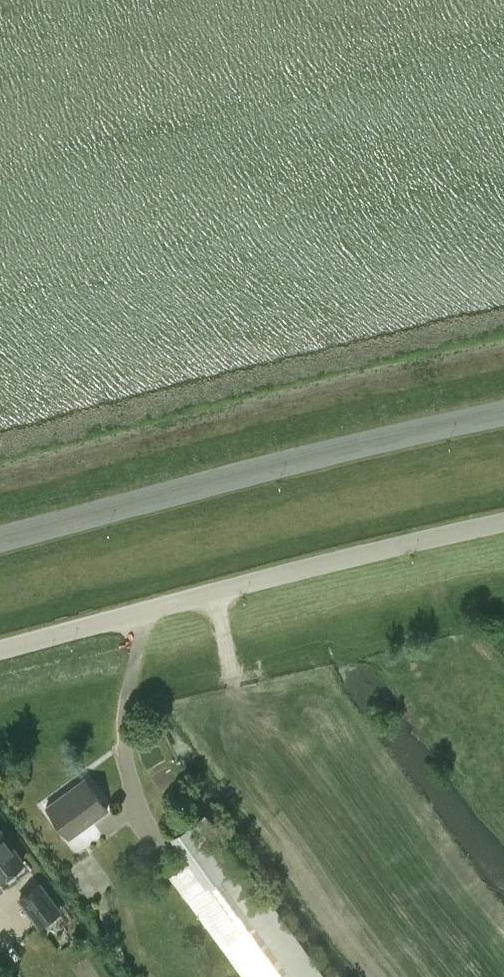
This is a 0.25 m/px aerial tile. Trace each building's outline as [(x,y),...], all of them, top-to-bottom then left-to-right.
[(69,837),(108,808),(85,777),(46,806),(69,837)] [(241,861),(240,862),(204,812),(171,836),(183,852),(165,865),(246,976),(324,976),(241,861)] [(23,860),(0,829),(0,877),(23,860)] [(38,923),(58,909),(39,883),(19,897),(38,923)]
